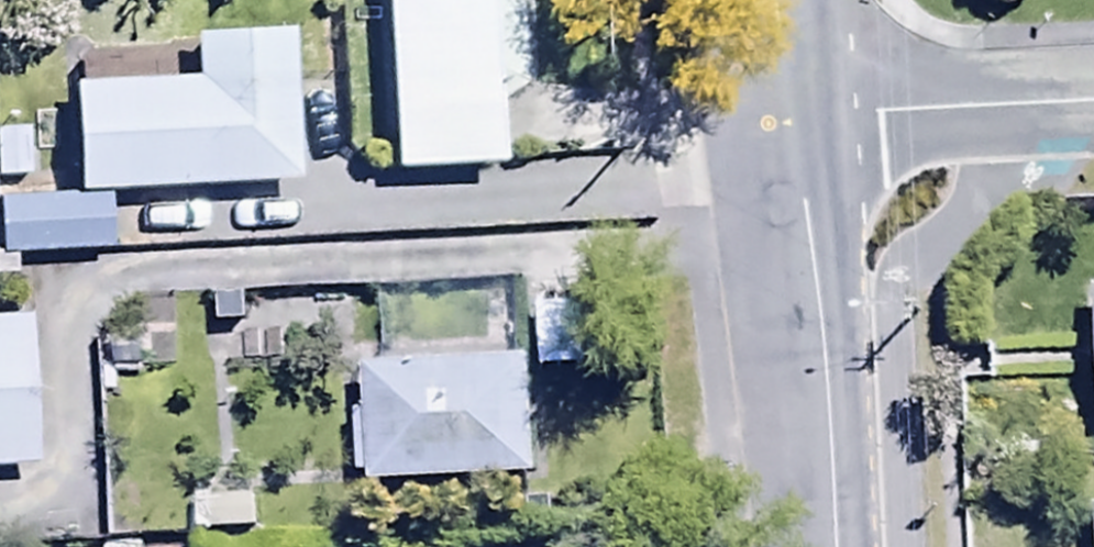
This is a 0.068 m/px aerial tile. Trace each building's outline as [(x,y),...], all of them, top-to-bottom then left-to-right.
[(384,165),(492,159),(489,105),(521,86),(516,0),(375,0),(384,165)] [(186,74),(66,80),(71,189),(290,177),(282,26),(184,31),(186,74)] [(0,195),(0,252),(107,250),(105,192),(0,195)] [(34,460),(26,310),(0,312),(0,462),(34,460)] [(362,470),(363,478),(528,468),(522,349),(355,359),(358,406),(346,407),(350,471),(362,470)]
